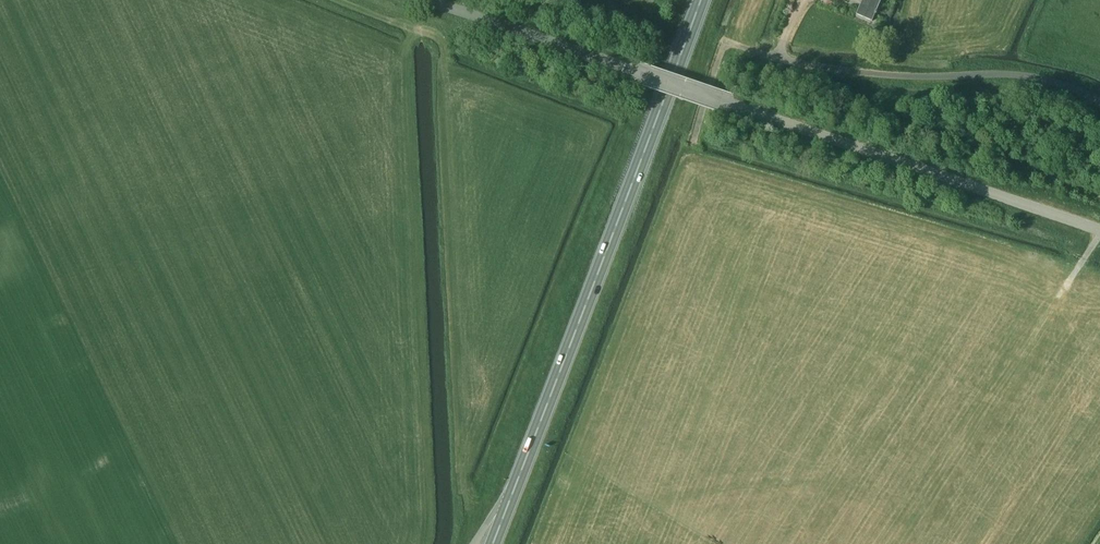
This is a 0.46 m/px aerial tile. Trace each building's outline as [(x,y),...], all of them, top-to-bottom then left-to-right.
[(857,12),(873,18),(881,0),(862,0),(857,12)]
